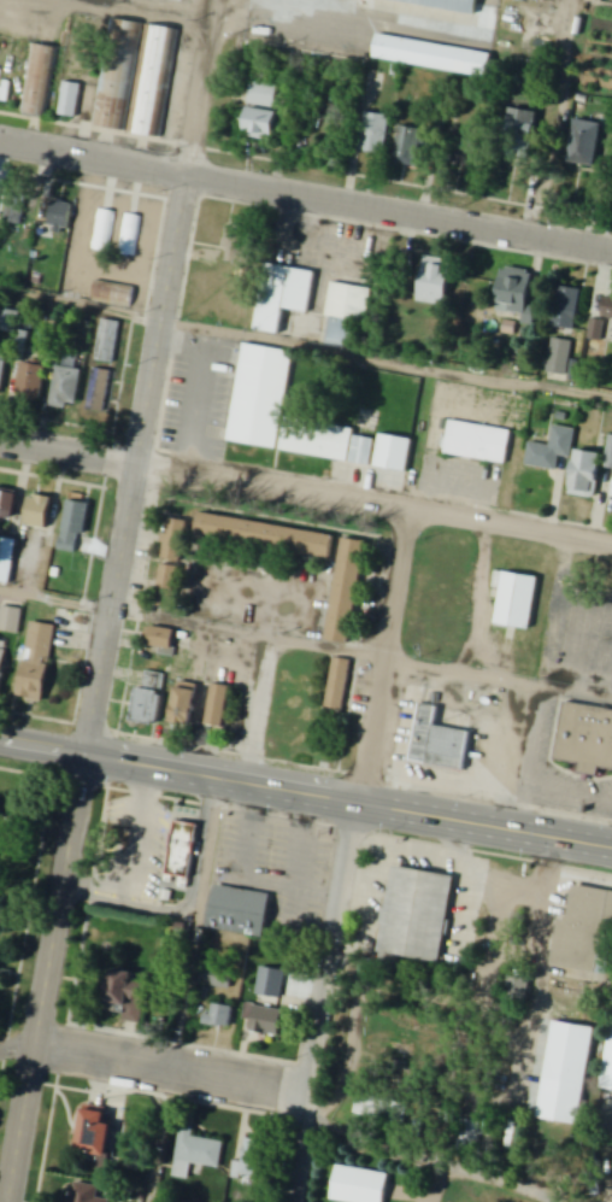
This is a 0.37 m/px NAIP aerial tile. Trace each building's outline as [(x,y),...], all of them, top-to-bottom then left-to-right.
[(476,13),(478,0),(404,0),(476,13)] [(89,123),(108,18),(141,24),(122,129),(89,123)] [(146,23),(126,130),(158,136),(178,29),(146,23)] [(494,52),(379,36),(375,61),(491,76),(494,52)] [(33,43),(20,111),(45,115),(57,48),(33,43)] [(253,81),(248,104),(273,109),(277,86),(253,81)] [(65,82),(58,115),(75,118),(81,86),(65,82)] [(540,112),(512,107),(504,154),(532,158),(540,112)] [(381,154),(381,114),(363,114),(363,154),(381,154)] [(577,121),(570,160),(593,164),(600,125),(577,121)] [(416,166),(424,130),(405,126),(397,162),(416,166)] [(22,226),(27,197),(9,193),(4,223),(22,226)] [(49,230),(69,232),(72,203),(52,201),(49,230)] [(108,254),(116,212),(99,209),(92,250),(108,254)] [(135,259),(142,217),(125,214),(118,256),(135,259)] [(425,256),(417,299),(445,305),(453,260),(425,256)] [(267,264),(255,331),(281,335),(285,309),(309,313),(316,272),(267,264)] [(523,314),(521,324),(535,326),(538,307),(530,306),(535,272),(504,268),(498,311),(523,314)] [(95,280),(92,301),(128,309),(133,287),(95,280)] [(327,317),(331,317),(328,344),(353,347),(356,322),(368,324),(372,287),(331,282),(327,317)] [(581,290),(558,287),(553,326),(575,330),(581,290)] [(0,309),(0,330),(15,333),(19,313),(0,309)] [(104,319),(95,359),(112,363),(120,323),(104,319)] [(592,319),(588,339),(600,341),(604,322),(592,319)] [(505,321),(502,333),(513,335),(516,323),(505,321)] [(553,339),(548,370),(565,374),(571,342),(553,339)] [(229,443),(278,450),(293,351),(243,344),(229,443)] [(19,400),(43,400),(43,365),(19,365),(19,400)] [(83,371),(58,367),(52,407),(77,411),(83,371)] [(105,414),(114,373),(95,369),(86,410),(105,414)] [(451,421),(445,455),(505,465),(512,432),(451,421)] [(526,467),(558,473),(561,456),(571,458),(577,430),(555,426),(550,447),(531,443),(526,467)] [(381,434),(376,467),(406,471),(412,440),(381,434)] [(357,436),(352,463),(370,465),(375,440),(357,436)] [(604,469),(611,471),(611,438),(610,438),(604,469)] [(577,451),(570,497),(596,501),(603,455),(577,451)] [(14,520),(17,493),(0,491),(0,518),(14,520)] [(55,499),(33,495),(26,527),(48,531),(55,499)] [(68,500),(61,551),(82,554),(89,503),(68,500)] [(197,539),(332,558),(335,534),(200,516),(197,539)] [(189,558),(182,519),(162,523),(169,562),(189,558)] [(0,538),(0,583),(11,585),(18,541),(0,538)] [(343,538),(325,638),(348,641),(366,541),(343,538)] [(175,596),(180,567),(163,564),(158,593),(175,596)] [(532,631),(540,577),(504,572),(497,626),(532,631)] [(1,606),(0,614),(0,632),(19,635),(23,610),(1,606)] [(54,626),(29,623),(21,700),(47,702),(54,626)] [(175,630),(148,628),(147,646),(174,647),(175,630)] [(335,658),(325,709),(341,711),(351,662),(335,658)] [(158,725),(166,667),(146,665),(143,689),(138,688),(133,722),(158,725)] [(175,724),(196,726),(199,684),(178,682),(175,724)] [(213,685),(207,723),(224,727),(230,688),(213,685)] [(420,704),(410,763),(465,773),(472,732),(434,725),(437,708),(420,704)] [(582,765),(581,775),(600,777),(601,769),(611,770),(611,710),(567,704),(558,762),(582,765)] [(199,826),(176,822),(167,881),(189,885),(199,826)] [(443,963),(454,875),(392,867),(382,956),(443,963)] [(209,930),(266,938),(272,895),(215,887),(209,930)] [(554,969),(602,975),(607,932),(611,933),(611,892),(575,887),(570,922),(560,920),(554,969)] [(210,987),(230,990),(233,972),(213,969),(210,987)] [(143,1024),(149,984),(134,982),(135,974),(112,971),(107,1003),(127,1006),(125,1022),(143,1024)] [(527,1003),(531,981),(509,977),(505,999),(527,1003)] [(231,1029),(233,1007),(209,1004),(207,1026),(231,1029)] [(286,1012),(257,1006),(251,1032),(281,1037),(286,1012)] [(554,1021),(543,1079),(584,1087),(595,1028),(554,1021)] [(604,1091),(611,1092),(611,1041),(604,1091)] [(107,1125),(108,1113),(86,1110),(79,1154),(109,1160),(114,1126),(107,1125)] [(220,1169),(224,1143),(193,1137),(195,1128),(182,1126),(173,1178),(190,1181),(193,1164),(220,1169)] [(241,1176),(260,1178),(265,1141),(246,1139),(241,1176)] [(329,1200),(342,1201),(382,1201),(387,1175),(336,1166),(329,1200)] [(109,1200),(101,1199),(102,1187),(72,1183),(70,1201),(109,1201),(109,1200)]
